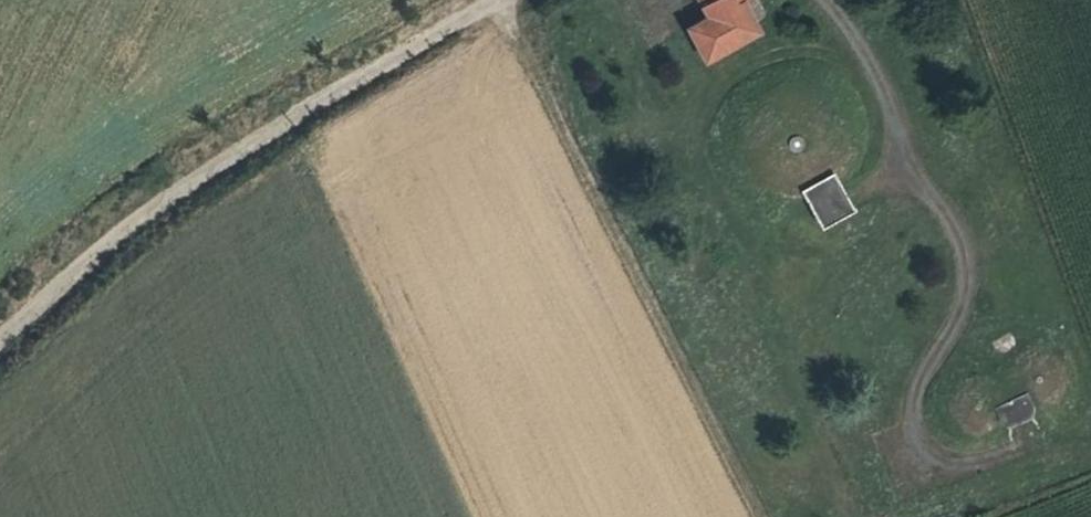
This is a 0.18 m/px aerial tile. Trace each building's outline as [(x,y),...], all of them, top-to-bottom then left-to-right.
[(718,15),(697,26),(715,60),(770,31),(753,0),(709,0),(718,15)] [(840,170),(808,187),(828,224),(860,207),(840,170)] [(1016,337),(1012,330),(992,341),(1003,360),(1012,356),(1016,337)] [(1028,390),(994,405),(1001,421),(1010,428),(1035,416),(1036,406),(1028,390)]
